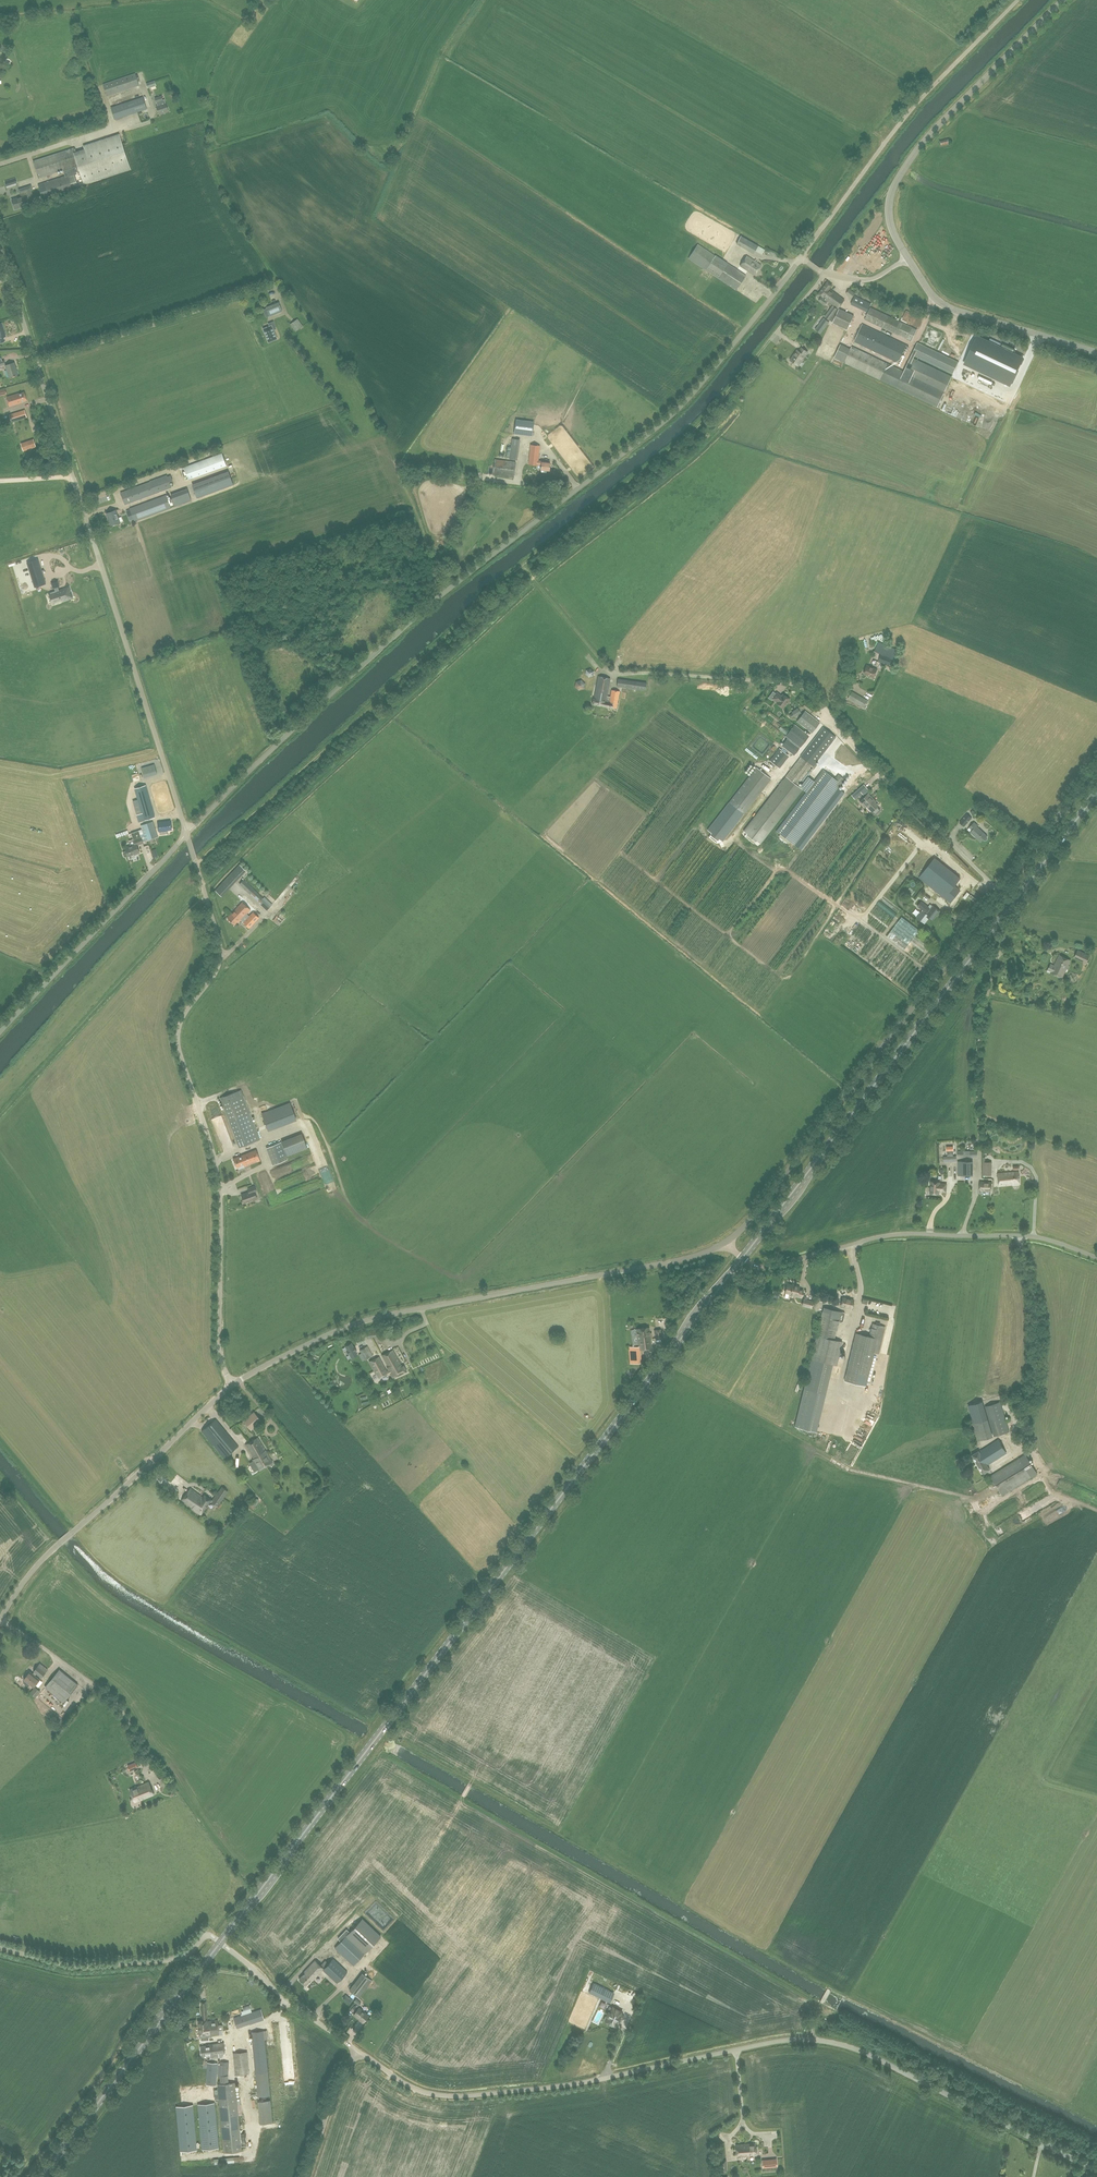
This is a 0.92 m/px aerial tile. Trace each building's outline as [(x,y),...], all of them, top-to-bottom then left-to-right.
[(137,81),(140,81),(138,75),(135,75),(135,74),(103,84),(107,96),(139,86),(137,81)] [(159,114),(168,111),(166,103),(163,104),(162,101),(163,100),(162,96),(155,98),(156,103),(157,102),(158,106),(156,106),(159,114)] [(143,97),(111,108),(115,119),(147,109),(143,97)] [(84,149),(76,152),(74,152),(78,165),(80,171),(84,184),(131,169),(119,134),(83,145),(84,149)] [(38,178),(72,167),(78,165),(74,152),(76,152),(75,148),(33,161),(38,178)] [(8,183),(34,176),(31,164),(5,170),(8,183)] [(79,189),(74,173),(80,171),(78,165),(72,167),(72,168),(63,171),(65,176),(38,184),(43,200),(79,189)] [(29,205),(27,199),(34,197),(31,190),(32,190),(31,185),(18,189),(21,197),(11,200),(15,209),(29,205)] [(7,198),(5,198),(4,196),(0,197),(0,203),(1,209),(9,207),(7,198)] [(714,221),(710,229),(754,253),(758,246),(714,221)] [(755,275),(761,265),(747,256),(740,266),(755,275)] [(736,290),(746,275),(727,263),(725,267),(713,259),(706,270),(736,290)] [(819,294),(823,297),(820,301),(825,305),(827,302),(826,301),(827,300),(838,308),(844,300),(829,289),(832,285),(827,282),(819,294)] [(851,304),(867,312),(871,304),(855,296),(851,304)] [(282,311),(279,303),(266,308),(269,316),(282,311)] [(837,309),(834,307),(826,317),(830,320),(837,309)] [(870,307),(864,319),(911,342),(917,330),(870,307)] [(840,309),(833,323),(847,330),(854,316),(840,309)] [(291,326),(295,331),(301,327),(297,321),(291,326)] [(277,339),(277,338),(273,330),(276,329),(273,322),(268,324),(269,326),(263,329),(268,342),(269,342),(276,339),(277,339)] [(898,362),(907,345),(862,324),(854,341),(898,362)] [(936,342),(940,333),(931,329),(927,338),(936,342)] [(964,362),(1011,384),(1023,358),(976,336),(964,362)] [(912,354),(915,355),(953,374),(958,362),(918,342),(912,354)] [(904,371),(887,363),(851,346),(850,349),(840,344),(834,357),(844,362),(879,379),(896,388),(937,407),(952,377),(913,358),(915,355),(912,354),(904,371)] [(797,350),(790,360),(798,366),(808,352),(801,347),(799,351),(797,350)] [(9,377),(18,375),(14,362),(5,365),(9,377)] [(9,407),(22,403),(21,403),(27,401),(24,393),(19,394),(7,398),(9,407)] [(9,415),(11,422),(27,417),(25,410),(9,415)] [(514,433),(532,436),(533,422),(516,420),(514,433)] [(512,459),(519,460),(522,439),(515,438),(512,459)] [(21,443),(23,451),(35,447),(33,439),(21,443)] [(538,464),(538,461),(540,446),(531,445),(528,464),(538,465),(538,464)] [(226,465),(222,453),(183,467),(188,480),(226,465)] [(495,459),(493,475),(514,478),(516,462),(495,459)] [(546,461),(538,461),(538,464),(541,465),(541,469),(549,470),(550,463),(546,463),(546,461)] [(228,467),(233,477),(237,475),(233,465),(228,467)] [(199,497),(235,485),(231,472),(206,480),(206,482),(199,484),(201,491),(197,492),(199,497)] [(120,493),(125,505),(171,487),(166,475),(151,481),(120,493)] [(187,490),(171,496),(175,506),(191,500),(187,490)] [(171,507),(166,494),(129,508),(134,521),(171,507)] [(111,525),(120,522),(115,510),(106,513),(111,525)] [(37,559),(27,563),(35,587),(45,584),(37,559)] [(1,580),(7,588),(14,582),(7,575),(1,580)] [(0,597),(0,612),(33,589),(26,579),(0,597)] [(55,591),(50,592),(53,602),(61,599),(62,601),(72,597),(71,593),(69,594),(69,592),(70,592),(69,587),(62,589),(63,590),(60,591),(58,586),(59,586),(57,581),(51,583),(53,588),(54,587),(55,591)] [(30,601),(41,595),(38,590),(27,596),(30,601)] [(396,613),(401,606),(398,605),(400,601),(396,598),(389,609),(396,613)] [(878,661),(889,665),(892,658),(881,654),(878,661)] [(874,677),(877,670),(867,665),(864,673),(874,677)] [(590,668),(586,670),(585,674),(588,677),(593,676),(594,671),(590,668)] [(599,705),(604,677),(598,676),(594,698),(593,698),(592,704),(599,705)] [(610,678),(604,677),(599,705),(615,708),(617,708),(620,691),(612,689),(610,697),(607,696),(610,678)] [(618,678),(617,686),(645,690),(646,682),(618,678)] [(862,706),(866,701),(852,692),(849,698),(862,706)] [(783,708),(789,699),(783,694),(781,697),(779,696),(780,695),(777,693),(772,698),(777,702),(776,703),(783,708)] [(819,722),(805,711),(797,721),(811,733),(819,722)] [(809,736),(794,725),(786,736),(800,747),(809,736)] [(836,737),(823,727),(800,757),(801,757),(743,832),(760,845),(802,790),(797,785),(812,766),(815,768),(817,764),(815,763),(836,737)] [(794,755),(799,748),(787,739),(782,745),(794,755)] [(779,748),(770,760),(780,768),(790,756),(779,748)] [(835,748),(830,753),(842,764),(844,763),(845,764),(848,760),(835,748)] [(857,760),(854,756),(853,756),(848,749),(845,750),(852,760),(853,760),(854,762),(857,760)] [(143,780),(166,775),(162,760),(155,761),(156,763),(142,766),(142,765),(138,765),(140,774),(141,774),(143,780)] [(719,839),(723,841),(761,792),(771,779),(756,767),(749,776),(708,829),(711,832),(709,835),(717,842),(719,839)] [(835,779),(822,770),(776,831),(794,845),(837,788),(844,779),(838,775),(835,779)] [(851,795),(855,799),(867,788),(864,784),(851,795)] [(154,817),(145,785),(135,788),(138,799),(133,801),(137,815),(138,822),(144,820),(154,817)] [(844,794),(837,788),(794,845),(801,850),(844,794)] [(872,800),(873,799),(868,793),(860,802),(865,807),(866,806),(872,811),(878,806),(872,800)] [(959,822),(964,826),(972,818),(967,814),(959,822)] [(158,822),(159,831),(172,829),(171,821),(158,822)] [(157,837),(152,822),(141,825),(146,841),(157,837)] [(981,842),(983,839),(984,840),(985,840),(986,840),(987,839),(987,838),(987,837),(986,836),(987,836),(977,826),(978,825),(974,822),(969,827),(972,830),(970,832),(981,842)] [(125,848),(126,851),(124,852),(123,853),(124,856),(125,857),(128,856),(139,852),(137,845),(143,843),(139,830),(131,833),(135,844),(125,848)] [(935,858),(919,877),(950,902),(960,890),(954,886),(960,878),(935,858)] [(214,891),(218,895),(244,867),(240,864),(214,891)] [(267,909),(271,905),(244,879),(239,884),(261,904),(267,909)] [(929,917),(932,920),(940,910),(933,905),(931,909),(921,901),(918,906),(923,909),(917,917),(925,923),(929,917)] [(245,916),(250,910),(242,902),(227,918),(234,924),(240,919),(249,928),(258,918),(253,912),(247,918),(245,916)] [(924,952),(929,946),(915,936),(919,930),(902,917),(887,936),(904,950),(911,941),(924,952)] [(1078,949),(1074,958),(1086,963),(1090,955),(1078,949)] [(1062,978),(1066,969),(1068,970),(1070,966),(1068,965),(1071,960),(1059,955),(1053,967),(1050,966),(1048,970),(1051,971),(1051,973),(1062,978)] [(260,1139),(250,1112),(241,1090),(220,1098),(239,1148),(260,1139)] [(295,1117),(290,1103),(262,1114),(267,1128),(295,1117)] [(286,1156),(280,1142),(266,1148),(272,1162),(273,1165),(287,1159),(286,1156)] [(260,1160),(256,1149),(233,1158),(237,1167),(244,1164),(245,1166),(260,1160)] [(983,1157),(983,1175),(992,1175),(992,1162),(985,1162),(985,1157),(983,1157)] [(973,1175),(973,1161),(958,1161),(958,1175),(973,1175)] [(1019,1172),(998,1173),(1000,1186),(1013,1184),(1013,1185),(1020,1185),(1019,1172)] [(992,1191),(992,1185),(989,1185),(989,1180),(979,1180),(979,1194),(988,1194),(989,1191),(992,1191)] [(939,1182),(931,1182),(930,1183),(930,1185),(931,1186),(930,1193),(938,1194),(938,1191),(940,1191),(945,1192),(946,1184),(939,1184),(939,1182)] [(249,1192),(241,1195),(244,1203),(257,1198),(255,1192),(256,1191),(254,1186),(248,1188),(249,1192)] [(883,1294),(885,1280),(876,1279),(875,1289),(870,1288),(869,1296),(877,1297),(877,1293),(883,1294)] [(785,1293),(789,1294),(789,1295),(801,1298),(803,1290),(798,1289),(799,1287),(787,1284),(785,1293)] [(841,1305),(852,1308),(854,1300),(843,1297),(841,1305)] [(802,1306),(812,1309),(814,1301),(804,1298),(802,1306)] [(834,1339),(839,1318),(841,1319),(840,1321),(842,1321),(843,1321),(844,1314),(844,1313),(823,1308),(821,1318),(815,1317),(815,1320),(817,1320),(817,1321),(820,1321),(811,1360),(836,1365),(842,1341),(834,1339)] [(856,1333),(844,1381),(866,1386),(874,1352),(878,1354),(885,1327),(873,1324),(870,1336),(856,1333)] [(639,1346),(629,1347),(631,1363),(640,1363),(639,1349),(652,1348),(649,1327),(636,1329),(639,1346)] [(382,1336),(380,1329),(365,1331),(368,1338),(382,1336)] [(350,1358),(356,1354),(354,1351),(355,1350),(353,1346),(352,1347),(350,1343),(344,1346),(350,1358)] [(360,1350),(365,1360),(370,1357),(365,1347),(360,1350)] [(387,1367),(388,1369),(390,1373),(393,1378),(406,1372),(404,1366),(401,1367),(393,1350),(382,1355),(387,1366),(387,1367)] [(379,1378),(390,1373),(388,1369),(386,1370),(379,1357),(369,1361),(376,1375),(377,1374),(379,1378)] [(821,1400),(823,1394),(803,1389),(802,1395),(821,1400)] [(985,1406),(989,1419),(994,1436),(1009,1431),(1001,1402),(985,1406)] [(244,1421),(251,1429),(261,1421),(254,1412),(244,1421)] [(992,1433),(988,1418),(983,1420),(983,1418),(975,1420),(980,1437),(992,1433)] [(224,1458),(238,1446),(216,1419),(201,1431),(224,1458)] [(258,1437),(250,1442),(256,1454),(259,1452),(263,1460),(262,1461),(265,1467),(272,1463),(258,1437)] [(987,1465),(1006,1453),(998,1439),(979,1451),(978,1450),(972,1455),(983,1473),(990,1469),(987,1465)] [(256,1454),(250,1442),(245,1444),(253,1459),(252,1459),(258,1471),(265,1467),(262,1461),(263,1460),(259,1452),(256,1454)] [(991,1475),(1003,1495),(1038,1474),(1025,1454),(991,1475)] [(202,1514),(211,1501),(218,1506),(228,1491),(222,1487),(212,1500),(205,1495),(203,1498),(190,1489),(182,1501),(202,1514)] [(1058,1509),(1048,1515),(1051,1520),(1061,1515),(1058,1509)] [(33,1671),(34,1672),(36,1673),(41,1678),(48,1670),(40,1663),(33,1671)] [(45,1687),(63,1702),(77,1685),(60,1670),(45,1687)] [(35,1675),(36,1673),(34,1672),(33,1673),(30,1671),(23,1679),(25,1681),(24,1682),(28,1686),(29,1684),(32,1687),(39,1679),(35,1675)] [(41,1691),(35,1686),(30,1693),(36,1697),(41,1691)] [(128,1765),(130,1771),(138,1767),(136,1762),(128,1765)] [(134,1802),(154,1794),(149,1782),(129,1789),(134,1802)] [(381,1937),(363,1919),(335,1948),(354,1966),(381,1937)] [(337,1983),(348,1972),(333,1958),(324,1968),(316,1959),(305,1971),(306,1972),(299,1978),(306,1984),(312,1978),(313,1979),(323,1969),(337,1983)] [(360,1997),(372,1979),(363,1973),(350,1991),(360,1997)] [(610,1992),(614,1983),(598,1975),(594,1984),(610,1992)] [(610,1992),(594,1984),(590,1992),(606,2000),(610,1992)] [(203,2020),(199,2020),(199,2025),(200,2032),(200,2038),(201,2038),(202,2040),(210,2039),(210,2037),(211,2037),(211,2035),(212,2035),(220,2035),(219,2030),(222,2030),(222,2029),(222,2026),(221,2026),(219,2026),(219,2020),(208,2021),(208,2019),(207,2001),(202,2001),(203,2020)] [(354,2014),(364,2022),(369,2015),(359,2007),(354,2014)] [(621,2017),(620,2016),(622,2011),(613,2007),(611,2012),(610,2012),(609,2012),(608,2012),(608,2013),(607,2013),(607,2014),(608,2015),(608,2016),(609,2016),(606,2021),(615,2026),(618,2021),(619,2021),(621,2017)] [(237,2028),(264,2019),(261,2009),(234,2018),(237,2028)] [(270,2095),(268,2072),(265,2039),(268,2039),(267,2030),(264,2030),(252,2031),(258,2096),(270,2095)] [(219,2057),(219,2054),(226,2053),(224,2042),(209,2044),(209,2045),(200,2046),(202,2055),(211,2054),(211,2058),(219,2057)] [(234,2053),(236,2075),(249,2073),(247,2052),(234,2053)] [(229,2083),(228,2076),(229,2062),(221,2062),(220,2076),(221,2083),(218,2084),(224,2153),(242,2151),(236,2082),(229,2083)] [(217,2085),(218,2063),(208,2063),(207,2085),(217,2085)] [(270,2100),(258,2101),(260,2123),(272,2122),(270,2100)] [(214,2103),(198,2104),(202,2149),(218,2148),(214,2103)] [(197,2150),(193,2105),(176,2106),(180,2151),(197,2150)] [(757,2147),(756,2147),(756,2143),(745,2144),(746,2156),(757,2155),(756,2151),(757,2151),(758,2150),(758,2148),(757,2147)] [(746,2156),(745,2144),(736,2145),(737,2157),(746,2156)] [(726,2160),(718,2161),(719,2172),(727,2171),(726,2160)] [(763,2168),(777,2167),(777,2160),(762,2161),(763,2168)]
